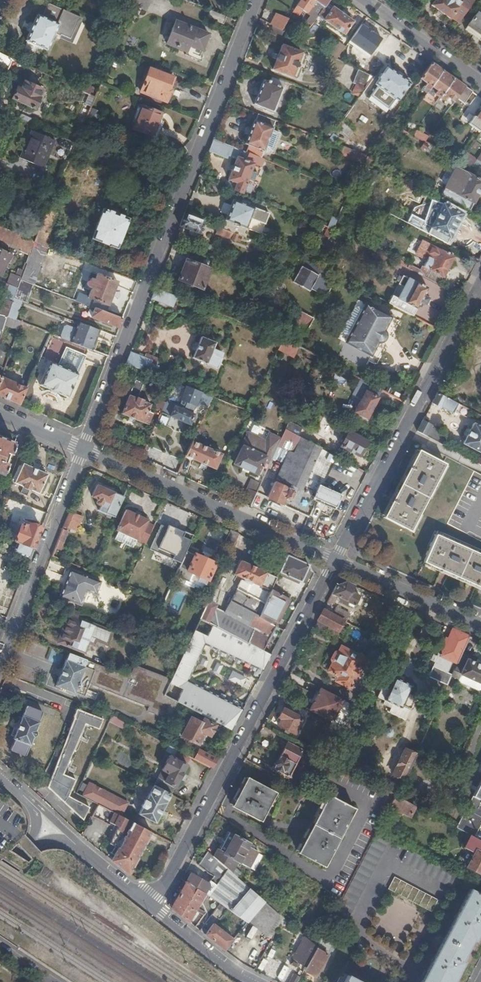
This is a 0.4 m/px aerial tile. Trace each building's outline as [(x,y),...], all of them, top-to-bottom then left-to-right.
[(141,9),(147,12),(153,0),(138,0),(135,6),(141,9)] [(329,0),(301,0),(293,11),(299,15),(302,10),(306,13),(312,5),(321,12),(327,3),(329,0)] [(449,18),(450,16),(461,1),(460,0),(435,0),(431,5),(449,18)] [(450,16),(458,22),(474,0),(460,0),(461,1),(450,16)] [(80,18),(49,3),(42,17),(38,15),(33,25),(33,24),(29,30),(30,31),(27,40),(28,41),(25,49),(34,54),(38,46),(46,50),(54,32),(69,38),(77,21),(79,22),(80,18)] [(353,22),(327,3),(321,12),(318,16),(344,35),(353,22)] [(131,12),(130,15),(137,18),(141,9),(135,6),(133,6),(131,12)] [(210,10),(206,19),(222,25),(226,17),(210,10)] [(284,29),(287,16),(273,12),(269,25),(284,29)] [(478,12),(465,29),(480,40),(480,15),(478,12)] [(167,44),(200,57),(209,35),(175,21),(167,44)] [(284,39),(298,44),(302,38),(287,32),(284,39)] [(336,59),(345,47),(338,43),(329,56),(336,59)] [(273,69),(292,77),(301,53),(282,45),(273,69)] [(0,53),(0,66),(7,69),(12,59),(0,53)] [(383,62),(382,61),(371,53),(360,70),(373,77),(383,62)] [(441,70),(431,62),(419,79),(425,84),(422,89),(426,92),(427,90),(441,70)] [(408,84),(386,67),(382,74),(381,74),(377,78),(378,79),(375,85),(397,101),(408,84)] [(173,79),(173,78),(150,69),(141,92),(166,102),(169,94),(166,93),(172,78),(173,79)] [(452,78),(441,70),(427,90),(438,98),(452,78)] [(373,77),(365,73),(358,85),(357,84),(353,93),(359,96),(359,97),(373,77)] [(464,87),(452,78),(438,98),(444,102),(446,99),(453,103),(456,98),(464,87)] [(253,104),(273,112),(282,88),(263,80),(253,104)] [(12,99),(34,108),(42,90),(24,81),(20,89),(17,88),(12,99)] [(89,94),(90,94),(91,92),(93,87),(85,83),(82,90),(89,94)] [(473,92),(464,87),(456,98),(464,103),(473,92)] [(86,103),(90,106),(95,96),(91,94),(90,94),(86,103)] [(133,129),(153,137),(159,120),(162,114),(142,106),(133,129)] [(476,118),(473,116),(468,124),(480,133),(480,132),(480,111),(476,118)] [(275,121),(258,114),(255,120),(254,120),(245,144),(248,145),(246,152),(261,158),(271,132),(275,121)] [(332,134),(338,138),(352,118),(346,114),(332,134)] [(159,120),(153,137),(157,138),(163,121),(159,120)] [(308,132),(322,137),(325,130),(311,125),(308,132)] [(52,141),(29,131),(18,158),(41,168),(52,141)] [(328,141),(334,143),(338,138),(332,134),(328,141)] [(260,167),(263,159),(261,158),(246,152),(213,140),(208,152),(228,159),(230,158),(231,156),(236,158),(228,180),(226,187),(241,193),(253,164),(260,167)] [(366,156),(365,155),(344,147),(341,153),(348,157),(362,164),(366,156)] [(464,156),(461,161),(480,171),(480,164),(464,156)] [(475,199),(480,187),(480,181),(456,167),(455,169),(475,199)] [(475,199),(455,169),(441,196),(469,210),(475,199)] [(53,193),(58,180),(51,177),(46,190),(53,193)] [(226,221),(222,229),(242,236),(245,238),(248,230),(260,234),(268,214),(233,199),(224,220),(226,221)] [(407,223),(445,242),(448,236),(450,237),(462,214),(449,207),(449,206),(448,205),(447,206),(443,204),(443,205),(441,204),(439,205),(435,211),(433,211),(430,216),(429,215),(424,223),(411,216),(407,223)] [(92,239),(117,250),(129,219),(103,209),(92,239)] [(48,210),(34,242),(47,247),(49,248),(54,237),(49,234),(57,214),(48,210)] [(204,222),(184,214),(179,226),(189,230),(188,234),(197,238),(199,233),(199,234),(204,222)] [(354,215),(353,218),(355,224),(357,224),(360,223),(362,220),(363,220),(362,215),(360,216),(357,214),(354,215)] [(333,229),(336,220),(332,218),(328,227),(333,229)] [(32,241),(0,227),(0,238),(21,248),(20,250),(28,253),(32,241)] [(222,229),(218,227),(215,233),(229,238),(229,237),(233,239),(233,240),(236,241),(236,240),(239,242),(242,236),(222,229)] [(333,229),(328,239),(334,241),(336,236),(338,232),(333,229)] [(338,232),(336,236),(347,241),(349,237),(338,232)] [(242,236),(239,242),(249,246),(252,240),(245,238),(242,236)] [(29,256),(20,280),(33,285),(47,247),(34,242),(29,256)] [(424,277),(438,284),(442,276),(443,277),(454,256),(431,244),(423,258),(426,260),(423,266),(428,269),(424,277)] [(275,257),(278,250),(266,246),(264,252),(275,257)] [(9,254),(0,250),(0,274),(9,254)] [(203,257),(189,252),(178,280),(202,289),(209,270),(200,265),(203,257)] [(406,268),(419,274),(421,271),(408,264),(406,268)] [(333,281),(329,279),(331,273),(322,268),(310,288),(325,296),(333,281)] [(85,297),(82,304),(89,307),(105,313),(117,282),(97,275),(95,281),(92,279),(91,281),(90,282),(89,283),(89,284),(89,285),(89,287),(92,288),(88,299),(85,297)] [(388,303),(412,316),(420,302),(426,305),(429,298),(424,295),(427,288),(408,278),(408,279),(402,276),(398,284),(403,287),(397,299),(392,296),(388,303)] [(1,332),(16,288),(0,280),(0,286),(9,290),(0,316),(0,332),(1,332)] [(19,282),(13,299),(20,302),(26,304),(32,286),(19,282)] [(403,287),(398,284),(392,296),(397,299),(403,287)] [(176,297),(155,289),(152,299),(173,307),(176,297)] [(12,302),(7,318),(14,320),(19,304),(12,302)] [(340,343),(345,345),(365,307),(359,304),(358,304),(357,304),(338,339),(339,341),(340,343)] [(105,313),(89,307),(88,310),(94,312),(91,318),(119,329),(122,319),(105,313)] [(345,345),(371,359),(391,320),(365,307),(345,345)] [(306,332),(313,317),(296,309),(289,324),(306,332)] [(7,318),(4,326),(18,331),(18,328),(20,323),(14,320),(7,318)] [(391,320),(371,359),(377,361),(378,361),(395,328),(397,325),(397,324),(395,322),(391,320)] [(20,323),(18,328),(28,332),(31,327),(20,323)] [(81,325),(78,324),(75,330),(71,342),(92,351),(100,331),(81,324),(81,325)] [(71,342),(75,330),(66,327),(64,328),(61,337),(62,339),(71,342)] [(60,344),(62,339),(50,334),(47,342),(55,346),(60,344)] [(192,358),(217,368),(221,359),(211,354),(215,343),(201,337),(192,358)] [(283,338),(279,346),(286,349),(291,350),(294,348),(296,345),(283,338)] [(40,385),(67,398),(78,375),(77,374),(86,354),(66,346),(58,366),(50,362),(40,385)] [(0,381),(0,396),(19,405),(33,373),(28,370),(25,378),(26,378),(22,387),(11,382),(19,355),(10,351),(2,377),(0,381)] [(140,357),(131,353),(126,364),(156,375),(162,360),(142,352),(140,357)] [(315,365),(320,367),(323,359),(318,357),(315,365)] [(41,359),(35,371),(41,374),(47,362),(41,359)] [(305,386),(310,388),(320,367),(315,365),(305,386)] [(121,414),(148,425),(153,414),(147,411),(150,405),(142,402),(143,400),(137,397),(143,383),(135,379),(121,414)] [(200,392),(175,382),(166,403),(162,412),(161,413),(190,426),(195,415),(192,413),(194,405),(195,405),(200,392)] [(367,419),(382,390),(369,383),(354,412),(367,419)] [(461,406),(437,393),(432,403),(441,408),(442,407),(453,413),(454,412),(457,413),(461,406)] [(162,412),(166,403),(159,400),(156,409),(162,412)] [(197,413),(204,416),(207,410),(200,407),(197,413)] [(423,421),(417,431),(446,446),(448,441),(430,425),(423,421)] [(216,429),(223,432),(226,425),(219,422),(216,429)] [(285,429),(297,436),(301,428),(289,422),(285,429)] [(474,423),(463,444),(480,453),(480,427),(474,423)] [(267,498),(293,509),(321,448),(297,436),(285,429),(278,445),(292,451),(291,452),(289,451),(267,498)] [(340,446),(359,456),(367,441),(348,431),(340,446)] [(234,464),(257,475),(266,457),(269,459),(278,439),(269,434),(266,442),(248,433),(234,464)] [(3,475),(14,444),(0,439),(0,474),(3,475)] [(192,442),(186,456),(215,469),(221,454),(192,442)] [(322,486),(336,456),(321,448),(293,509),(308,516),(315,501),(334,509),(341,495),(322,486)] [(384,517),(411,531),(445,465),(419,451),(384,517)] [(30,490),(38,494),(47,475),(23,464),(15,483),(23,487),(22,488),(29,491),(30,490)] [(251,479),(240,502),(242,503),(248,489),(256,493),(261,483),(251,479)] [(114,517),(123,497),(115,494),(115,493),(97,486),(92,497),(98,500),(96,503),(97,505),(101,506),(103,506),(104,502),(109,504),(105,514),(114,517)] [(242,503),(250,507),(256,493),(248,489),(242,503)] [(146,544),(151,532),(144,528),(148,520),(126,510),(117,531),(139,541),(146,544)] [(173,517),(160,512),(151,532),(146,544),(143,549),(130,579),(127,585),(140,591),(148,574),(173,517)] [(76,516),(69,513),(63,526),(71,529),(76,516)] [(83,519),(76,516),(71,529),(78,532),(83,519)] [(187,550),(197,528),(185,523),(161,575),(152,596),(164,601),(176,574),(179,568),(187,550)] [(17,543),(33,549),(41,529),(30,524),(29,527),(22,524),(15,542),(17,543)] [(68,532),(62,530),(52,556),(58,558),(68,532)] [(232,548),(238,534),(230,531),(224,544),(232,548)] [(480,587),(480,554),(437,534),(424,562),(480,587)] [(213,556),(219,542),(209,538),(203,551),(213,556)] [(13,553),(29,559),(33,549),(17,543),(13,553)] [(216,563),(187,550),(179,568),(199,577),(198,581),(206,585),(216,563)] [(306,569),(308,565),(286,556),(279,572),(301,582),(301,581),(303,577),(307,579),(311,571),(306,569)] [(271,591),(272,590),(276,578),(240,561),(234,575),(244,579),(243,581),(241,580),(237,589),(250,595),(254,586),(250,584),(251,582),(271,591)] [(60,597),(81,605),(87,591),(96,594),(101,582),(71,570),(60,597)] [(352,593),(355,586),(346,582),(336,586),(326,604),(329,606),(331,602),(334,604),(338,597),(340,598),(339,600),(346,604),(347,601),(356,605),(360,596),(352,593)] [(254,629),(258,618),(265,604),(261,602),(237,590),(224,614),(254,629)] [(275,627),(278,628),(291,599),(272,590),(271,591),(268,597),(265,604),(258,618),(275,627)] [(210,595),(200,618),(208,623),(214,608),(216,605),(212,603),(215,597),(210,595)] [(121,598),(110,624),(123,629),(134,604),(121,598)] [(142,616),(155,621),(159,612),(146,606),(142,616)] [(337,607),(332,615),(344,621),(345,621),(349,613),(337,607)] [(208,623),(248,643),(254,629),(224,614),(214,608),(208,623)] [(81,613),(74,610),(72,617),(70,616),(60,643),(84,652),(88,642),(94,644),(95,639),(107,644),(111,632),(78,620),(81,613)] [(332,615),(323,610),(318,620),(337,631),(338,631),(344,621),(332,615)] [(419,628),(424,617),(415,613),(412,621),(417,623),(416,626),(419,628)] [(248,643),(262,651),(275,627),(258,618),(254,629),(248,643)] [(180,703),(232,731),(243,709),(207,690),(187,680),(204,644),(263,671),(271,656),(199,619),(185,650),(181,658),(171,680),(164,696),(180,703)] [(337,631),(318,620),(315,626),(334,636),(337,631)] [(460,658),(469,637),(453,630),(440,657),(439,656),(438,657),(437,657),(436,660),(432,658),(430,663),(433,665),(432,667),(446,673),(452,661),(457,663),(460,658)] [(172,653),(181,658),(185,650),(175,646),(172,653)] [(340,683),(350,688),(365,660),(347,650),(341,646),(337,653),(336,652),(335,652),(331,660),(332,661),(333,662),(328,671),(342,679),(340,683)] [(171,720),(180,703),(164,696),(171,680),(142,668),(135,666),(130,677),(118,673),(69,654),(66,660),(56,686),(74,693),(80,695),(83,689),(87,691),(90,683),(92,684),(92,685),(146,706),(147,705),(149,706),(147,711),(171,720)] [(460,658),(457,663),(451,677),(458,680),(460,675),(480,684),(480,666),(467,659),(466,660),(460,658)] [(242,686),(246,677),(231,670),(227,680),(242,686)] [(480,689),(480,684),(460,675),(458,680),(459,683),(477,691),(480,690),(480,689)] [(401,706),(409,709),(415,698),(407,694),(411,685),(394,678),(383,700),(384,701),(383,704),(390,707),(391,704),(400,708),(401,706)] [(376,696),(381,699),(388,687),(383,684),(376,696)] [(321,688),(309,710),(327,719),(332,722),(343,700),(321,688)] [(301,706),(288,699),(278,718),(280,719),(277,725),(294,734),(303,718),(296,715),(301,706)] [(10,750),(25,756),(29,747),(33,737),(35,737),(36,736),(37,735),(37,733),(35,731),(43,713),(26,707),(13,739),(14,740),(10,750)] [(103,718),(77,708),(74,716),(75,716),(48,788),(83,821),(91,805),(70,794),(78,778),(65,773),(86,724),(99,728),(103,718)] [(182,735),(198,744),(204,732),(209,735),(214,725),(201,718),(199,722),(191,717),(182,735)] [(416,755),(426,734),(416,730),(406,750),(416,755)] [(173,735),(166,731),(160,741),(168,745),(173,735)] [(286,742),(279,755),(295,764),(301,751),(286,742)] [(171,757),(187,765),(191,757),(176,749),(171,757)] [(194,759),(212,768),(217,759),(199,750),(194,759)] [(416,757),(416,755),(406,750),(405,750),(393,775),(404,781),(413,761),(416,757)] [(295,764),(279,755),(271,768),(288,777),(295,764)] [(154,785),(171,795),(187,765),(171,757),(170,756),(155,782),(154,785)] [(432,771),(442,776),(445,771),(435,765),(432,771)] [(449,780),(452,774),(445,770),(445,771),(442,776),(449,780)] [(308,771),(299,788),(305,791),(313,774),(308,771)] [(232,806),(260,821),(276,793),(247,778),(232,806)] [(384,779),(380,788),(396,797),(400,787),(384,779)] [(480,823),(480,779),(476,789),(455,828),(470,836),(473,838),(480,823)] [(115,813),(121,816),(128,803),(89,782),(82,796),(98,804),(115,813)] [(156,823),(171,795),(154,785),(154,786),(146,800),(145,800),(142,807),(139,814),(156,823)] [(298,854),(324,867),(355,809),(328,796),(298,854)] [(396,797),(390,806),(410,817),(415,807),(396,797)] [(98,804),(92,817),(109,825),(110,823),(115,813),(98,804)] [(112,861),(129,875),(148,840),(151,832),(121,816),(115,813),(110,823),(119,827),(111,844),(119,848),(115,856),(112,861)] [(228,831),(219,848),(225,852),(234,835),(228,831)] [(377,832),(341,900),(329,923),(329,924),(342,930),(365,886),(390,839),(379,833),(377,832)] [(219,848),(214,857),(228,869),(232,864),(235,860),(249,868),(257,853),(258,851),(247,845),(249,842),(234,835),(225,852),(219,848)] [(473,838),(470,836),(463,849),(467,851),(474,854),(467,868),(479,874),(480,871),(480,842),(473,838)] [(454,889),(461,876),(408,849),(401,862),(454,889)] [(460,864),(467,868),(474,854),(467,851),(460,864)] [(214,857),(208,852),(197,865),(208,873),(214,876),(208,883),(191,873),(186,882),(205,893),(220,903),(226,907),(245,920),(247,922),(251,917),(265,902),(263,900),(237,878),(228,869),(214,857)] [(257,853),(249,868),(255,871),(263,856),(257,853)] [(232,864),(228,869),(237,878),(242,872),(232,864)] [(394,877),(388,890),(437,915),(444,903),(394,877)] [(186,882),(171,908),(188,922),(191,917),(205,893),(186,882)] [(474,883),(453,922),(425,974),(440,981),(451,981),(462,962),(460,960),(471,939),(473,940),(480,926),(480,887),(474,883)] [(265,902),(275,911),(277,909),(273,905),(275,903),(267,896),(263,900),(265,902)] [(247,922),(271,941),(284,918),(275,911),(265,902),(251,917),(247,922)] [(226,907),(220,903),(212,914),(218,918),(226,907)] [(214,924),(205,935),(225,950),(233,940),(214,924)] [(316,947),(305,937),(290,964),(295,967),(297,962),(305,967),(316,947)] [(305,967),(303,970),(316,976),(328,954),(316,947),(305,967)] [(337,981),(360,981),(342,973),(337,981)]
